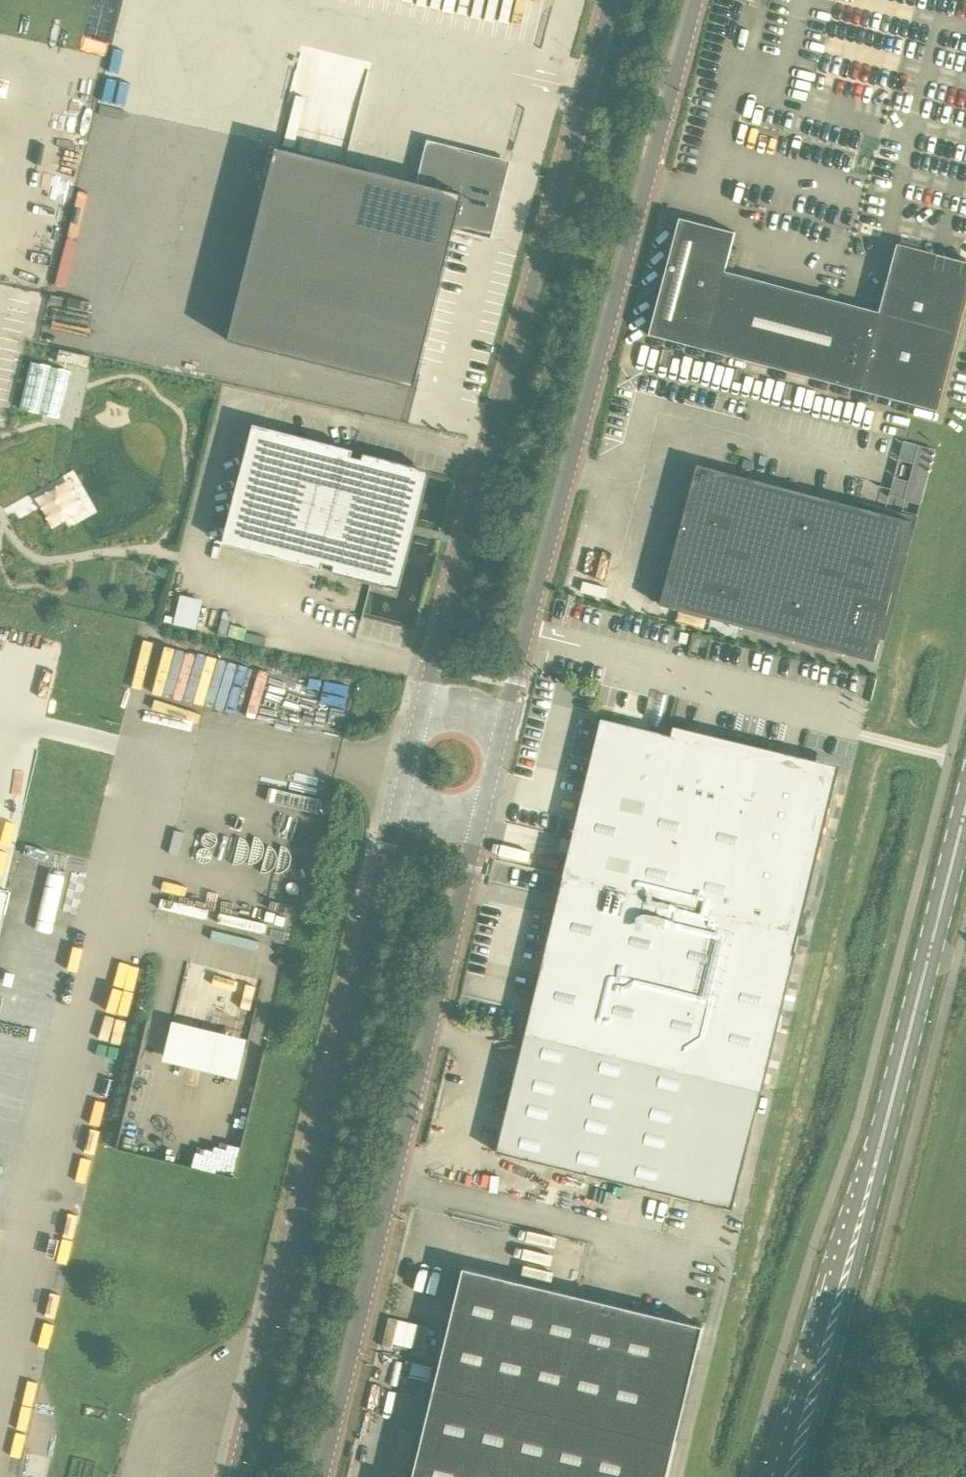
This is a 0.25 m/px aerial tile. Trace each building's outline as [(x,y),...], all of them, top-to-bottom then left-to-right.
[(928,25),(941,28),(944,16),(930,13),(928,25)] [(428,168),(165,97),(113,290),(422,373),(465,215),(501,225),(510,190),(507,190),(518,151),(460,135),(461,133),(440,127),(428,168)] [(648,334),(704,349),(801,375),(801,374),(937,410),(965,302),(965,264),(896,246),(894,253),(879,311),(725,270),(734,233),(679,218),(648,334)] [(324,443),(254,425),(223,543),(293,561),(293,562),(322,569),(324,563),(387,580),(391,565),(404,569),(409,549),(396,545),(398,538),(403,539),(409,516),(404,515),(415,473),(351,456),(353,450),(324,443)] [(874,661),(911,520),(697,464),(660,605),(874,661)] [(206,627),(209,595),(185,594),(183,625),(206,627)] [(806,688),(810,670),(800,668),(797,686),(806,688)] [(139,688),(132,714),(153,720),(160,694),(139,688)] [(525,1033),(497,1151),(731,1208),(761,1090),(837,775),(797,765),(772,759),(669,734),(667,734),(650,730),(611,720),(601,718),(587,778),(573,836),(553,916),(539,975),(525,1033)] [(178,1015),(169,1056),(245,1074),(255,1033),(178,1015)] [(220,1160),(240,1162),(245,1115),(226,1113),(220,1160)] [(675,1442),(669,1441),(692,1345),(698,1346),(703,1326),(463,1268),(413,1476),(667,1476),(675,1442)] [(373,1453),(393,1453),(393,1444),(373,1444),(373,1453)]
